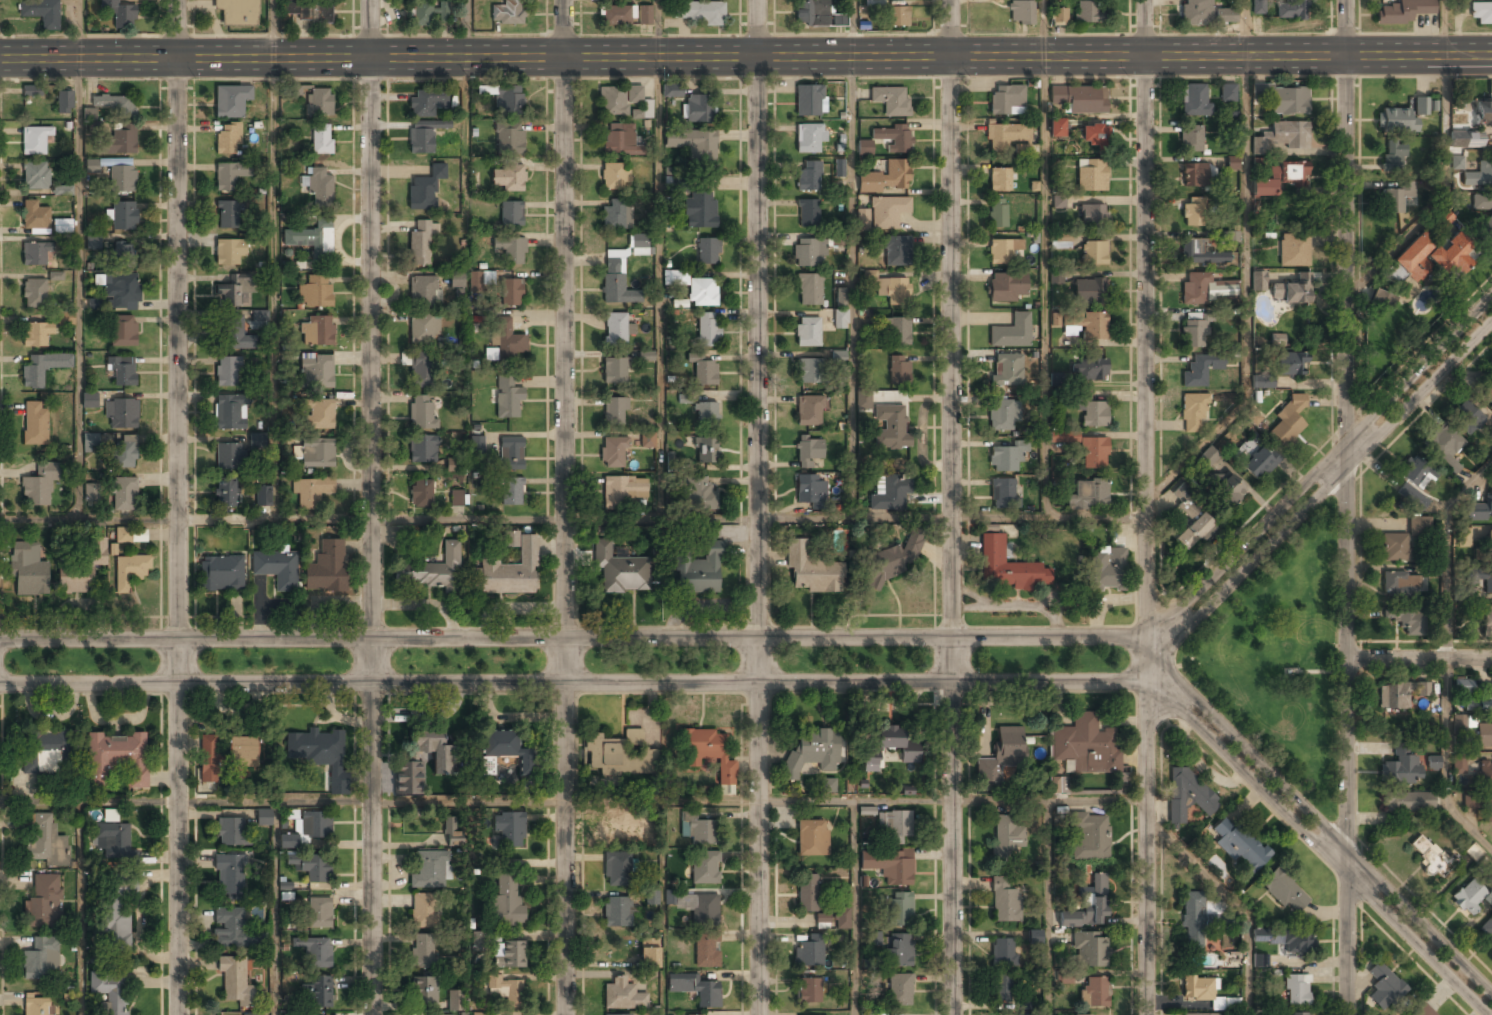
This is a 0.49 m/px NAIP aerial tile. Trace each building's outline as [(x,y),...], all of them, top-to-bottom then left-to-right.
[(41,29),(58,29),(58,0),(17,0),(17,17),(41,17),(41,29)] [(113,28),(135,28),(135,4),(117,4),(117,0),(104,0),(104,13),(113,13),(113,28)] [(214,10),(223,10),(223,26),(258,26),(258,0),(214,0),(214,10)] [(522,0),(502,0),(502,4),(492,4),(492,24),(522,24),(522,0)] [(796,0),(796,26),(829,26),(829,0),(796,0)] [(1210,0),(1181,0),(1181,25),(1210,25),(1210,0)] [(1265,0),(1252,0),(1252,14),(1265,14),(1265,0)] [(1075,1),(1075,23),(1095,23),(1095,2),(1075,1)] [(1276,1),(1276,18),(1301,18),(1301,1),(1276,1)] [(284,20),(331,21),(331,3),(284,2),(284,20)] [(723,23),(723,2),(672,2),(672,22),(723,23)] [(1033,2),(1009,2),(1009,24),(1033,24),(1033,2)] [(1434,2),(1377,2),(1377,25),(1412,25),(1412,15),(1434,15),(1434,2)] [(413,25),(432,25),(432,3),(413,3),(413,25)] [(439,21),(448,21),(448,3),(439,3),(439,21)] [(1470,3),(1470,24),(1491,24),(1491,3),(1470,3)] [(630,6),(602,6),(602,25),(630,25),(630,6)] [(651,6),(638,6),(638,25),(651,25),(651,6)] [(887,26),(909,26),(909,7),(887,7),(887,26)] [(1065,10),(1051,10),(1051,25),(1065,25),(1065,10)] [(1235,23),(1235,10),(1214,10),(1214,23),(1235,23)] [(683,97),(682,83),(662,84),(662,98),(683,97)] [(796,115),(821,115),(821,84),(796,84),(796,115)] [(1221,102),(1235,102),(1235,84),(1221,84),(1221,102)] [(23,85),(23,97),(42,96),(42,85),(23,85)] [(1208,116),(1208,85),(1182,85),(1182,117),(1208,116)] [(215,86),(215,118),(243,118),(243,101),(251,101),(251,86),(215,86)] [(522,113),(522,86),(495,86),(495,113),(522,113)] [(990,86),(990,115),(1024,115),(1024,86),(990,86)] [(642,87),(600,87),(600,116),(627,116),(627,104),(642,104),(642,87)] [(884,117),(907,117),(907,87),(870,87),(870,103),(884,103),(884,117)] [(1106,114),(1106,87),(1050,87),(1050,104),(1064,104),(1064,114),(1106,114)] [(1271,115),(1308,115),(1308,88),(1258,88),(1258,94),(1271,94),(1271,115)] [(306,115),(333,115),(333,89),(306,89),(306,115)] [(72,91),(56,91),(56,113),(72,113),(72,91)] [(446,91),(411,91),(412,116),(433,115),(433,102),(447,102),(446,91)] [(92,96),(92,107),(111,107),(111,117),(135,117),(135,96),(92,96)] [(712,123),(712,96),(686,96),(686,123),(712,123)] [(1438,99),(1415,98),(1415,115),(1430,115),(1430,111),(1437,111),(1438,99)] [(1476,101),(1476,128),(1491,128),(1491,101),(1476,101)] [(632,110),(632,117),(650,118),(651,103),(644,102),(644,110),(632,110)] [(83,122),(96,122),(96,108),(84,108),(83,122)] [(1410,110),(1379,110),(1379,133),(1417,133),(1417,118),(1410,118),(1410,110)] [(451,120),(410,120),(410,153),(434,153),(434,129),(451,129),(451,120)] [(1063,120),(1050,120),(1050,137),(1063,137),(1063,120)] [(1270,123),(1270,134),(1251,135),(1252,155),(1267,155),(1267,149),(1308,148),(1308,122),(1270,123)] [(796,123),(796,152),(819,152),(819,143),(825,143),(825,123),(796,123)] [(240,124),(217,124),(217,154),(240,154),(240,124)] [(633,145),(633,124),(604,124),(604,155),(643,155),(643,145),(633,145)] [(135,125),(107,125),(107,154),(135,154),(135,125)] [(312,125),(312,155),(332,155),(332,125),(312,125)] [(496,154),(522,154),(522,125),(496,125),(496,154)] [(1008,142),(1030,142),(1030,125),(986,125),(986,151),(1008,151),(1008,142)] [(1081,146),(1107,146),(1107,125),(1081,125),(1081,146)] [(1202,125),(1180,125),(1180,151),(1202,151),(1202,125)] [(871,139),(890,139),(890,152),(909,152),(909,126),(871,126),(871,139)] [(22,127),(22,155),(45,155),(45,136),(53,136),(53,127),(22,127)] [(664,131),(664,148),(688,148),(688,168),(715,168),(715,131),(664,131)] [(1466,131),(1450,132),(1451,148),(1466,147),(1466,131)] [(858,155),(871,155),(871,141),(858,141),(858,155)] [(1030,156),(1030,145),(1014,144),(1014,155),(1030,156)] [(1403,144),(1384,144),(1384,170),(1403,170),(1403,144)] [(1226,170),(1239,170),(1239,157),(1227,156),(1226,170)] [(1464,156),(1451,156),(1451,169),(1463,170),(1464,156)] [(908,191),(909,159),(886,159),(885,173),(857,173),(857,191),(908,191)] [(1076,191),(1106,191),(1106,159),(1076,159),(1076,191)] [(99,160),(86,160),(86,173),(99,173),(99,160)] [(844,177),(844,160),(835,160),(835,177),(844,177)] [(797,190),(819,190),(819,161),(804,161),(804,169),(797,169),(797,190)] [(23,162),(23,190),(47,190),(47,162),(23,162)] [(217,190),(236,190),(236,180),(245,180),(245,162),(217,162),(217,190)] [(1182,162),(1182,185),(1211,185),(1211,162),(1182,162)] [(1278,196),(1278,189),(1307,189),(1307,162),(1269,162),(1269,179),(1250,179),(1250,196),(1278,196)] [(1463,173),(1463,186),(1491,186),(1491,162),(1478,162),(1478,173),(1463,173)] [(602,164),(602,190),(627,190),(627,164),(602,164)] [(135,193),(135,165),(110,165),(110,193),(135,193)] [(435,207),(435,179),(445,179),(445,165),(431,165),(431,177),(409,177),(409,208),(435,207)] [(492,190),(524,190),(524,165),(492,165),(492,190)] [(1011,167),(989,167),(989,191),(1011,191),(1011,167)] [(333,175),(325,175),(325,168),(310,168),(310,208),(333,208),(333,175)] [(1403,198),(1414,198),(1414,182),(1395,182),(1395,189),(1383,189),(1383,213),(1403,213),(1403,198)] [(53,195),(73,196),(73,186),(54,185),(53,195)] [(715,193),(683,193),(683,229),(715,229),(715,193)] [(1053,209),(1065,209),(1066,195),(1053,195),(1053,209)] [(870,198),(871,230),(898,229),(898,214),(910,214),(909,197),(870,198)] [(1006,198),(989,198),(989,227),(1006,227),(1006,198)] [(1183,225),(1205,225),(1205,198),(1183,198),(1183,225)] [(1490,209),(1491,198),(1475,198),(1475,209),(1490,209)] [(37,208),(37,199),(23,199),(23,229),(49,229),(49,208),(37,208)] [(798,199),(798,226),(818,226),(818,199),(798,199)] [(218,228),(237,228),(237,200),(218,200),(218,228)] [(501,225),(522,225),(522,201),(501,201),(501,225)] [(627,230),(627,202),(602,202),(602,230),(627,230)] [(135,203),(111,203),(111,231),(135,231),(135,203)] [(1104,205),(1079,205),(1079,224),(1104,224),(1104,205)] [(869,224),(869,209),(858,209),(858,224),(869,224)] [(1439,216),(1443,225),(1452,220),(1448,211),(1439,216)] [(1478,226),(1491,240),(1491,212),(1478,226)] [(331,218),(315,218),(315,230),(283,230),(283,246),(312,245),(313,260),(332,259),(331,218)] [(53,233),(72,233),(72,219),(54,219),(53,233)] [(410,266),(431,266),(431,220),(410,220),(410,266)] [(1381,272),(1396,286),(1407,276),(1416,284),(1434,266),(1444,276),(1451,269),(1458,276),(1471,263),(1463,256),(1473,247),(1457,232),(1441,249),(1422,230),(1381,272)] [(1238,243),(1238,232),(1222,231),(1222,243),(1238,243)] [(846,233),(832,233),(831,246),(846,247),(846,233)] [(1053,249),(1072,248),(1071,233),(1053,234),(1053,249)] [(631,256),(649,255),(648,234),(630,234),(631,256)] [(101,249),(101,235),(86,235),(86,249),(101,249)] [(1279,235),(1279,267),(1309,267),(1309,235),(1279,235)] [(909,237),(883,237),(883,266),(909,266),(909,237)] [(492,250),(503,250),(503,265),(525,265),(525,238),(492,238),(492,250)] [(824,266),(824,238),(794,238),(794,266),(824,266)] [(1228,263),(1228,251),(1206,251),(1206,238),(1182,238),(1182,263),(1228,263)] [(697,265),(717,265),(717,239),(697,239),(697,265)] [(243,240),(216,240),(216,266),(243,266),(243,240)] [(1022,240),(989,240),(989,264),(1012,264),(1012,250),(1022,250),(1022,240)] [(1082,242),(1082,265),(1106,265),(1106,242),(1082,242)] [(23,243),(23,266),(47,266),(47,243),(23,243)] [(111,246),(114,266),(134,263),(131,243),(111,246)] [(639,303),(639,291),(623,291),(623,257),(604,257),(604,303),(639,303)] [(1049,284),(1062,284),(1062,269),(1049,269),(1049,284)] [(664,285),(689,285),(689,271),(664,270),(664,285)] [(464,271),(450,272),(450,288),(464,287),(464,271)] [(469,293),(482,292),(482,284),(495,284),(494,271),(469,272),(469,293)] [(63,272),(49,272),(49,281),(63,280),(63,272)] [(1233,283),(1210,283),(1211,273),(1182,272),(1182,304),(1214,304),(1214,294),(1233,294),(1233,283)] [(1250,272),(1250,291),(1265,291),(1265,272),(1250,272)] [(1309,303),(1309,273),(1296,273),(1296,284),(1271,284),(1271,303),(1309,303)] [(821,305),(821,274),(797,274),(797,305),(821,305)] [(1016,303),(1016,295),(1025,295),(1025,274),(989,274),(989,303),(1016,303)] [(308,286),(297,286),(297,307),(331,307),(331,275),(308,276),(308,286)] [(717,306),(716,279),(681,280),(681,275),(667,275),(667,284),(688,284),(689,307),(717,306)] [(216,296),(223,296),(223,308),(239,308),(239,294),(254,293),(254,276),(230,276),(230,286),(216,286),(216,296)] [(138,309),(138,277),(105,277),(105,309),(138,309)] [(437,277),(410,277),(410,305),(437,305),(437,277)] [(45,279),(23,279),(23,308),(45,308),(45,279)] [(501,306),(522,306),(522,279),(501,279),(501,306)] [(890,301),(909,301),(909,279),(875,279),(875,297),(890,297),(890,301)] [(1074,303),(1104,303),(1104,279),(1074,279),(1074,303)] [(1391,311),(1396,297),(1374,288),(1369,301),(1391,311)] [(845,290),(836,290),(836,306),(844,307),(845,290)] [(848,328),(846,309),(833,311),(835,329),(848,328)] [(268,310),(252,310),(252,318),(248,318),(248,329),(268,329),(268,310)] [(1012,327),(989,327),(989,347),(1030,347),(1030,312),(1012,312),(1012,327)] [(605,313),(605,347),(626,347),(626,313),(605,313)] [(719,313),(697,313),(698,347),(719,346),(719,313)] [(1106,340),(1106,313),(1082,313),(1082,340),(1106,340)] [(136,345),(136,315),(110,315),(110,345),(136,345)] [(439,315),(410,315),(410,344),(439,344),(439,315)] [(242,316),(221,316),(221,350),(255,350),(255,336),(242,336),(242,316)] [(491,317),(492,345),(498,345),(498,360),(516,360),(516,352),(525,352),(525,334),(511,334),(510,317),(491,317)] [(332,345),(332,318),(300,318),(300,346),(332,345)] [(819,318),(796,318),(796,347),(819,347),(819,318)] [(909,318),(885,318),(885,344),(909,344),(909,318)] [(1181,348),(1205,348),(1205,318),(1181,318),(1181,348)] [(46,335),(53,335),(53,324),(22,324),(22,347),(46,347),(46,335)] [(1284,334),(1270,334),(1270,345),(1284,345),(1284,334)] [(498,360),(497,348),(485,348),(485,361),(498,360)] [(655,351),(639,351),(639,361),(654,361),(655,351)] [(831,351),(832,362),(846,361),(845,351),(831,351)] [(435,388),(435,352),(412,352),(412,388),(435,388)] [(703,362),(703,353),(688,353),(688,363),(695,363),(695,385),(716,385),(716,362),(703,362)] [(1305,354),(1280,354),(1280,377),(1305,377),(1305,354)] [(909,382),(909,355),(889,355),(889,382),(909,382)] [(992,355),(992,387),(1022,387),(1022,355),(992,355)] [(1206,370),(1224,370),(1224,356),(1190,355),(1190,370),(1182,369),(1182,387),(1206,388),(1206,370)] [(45,389),(45,356),(28,356),(28,365),(23,365),(23,389),(45,389)] [(135,357),(107,357),(107,372),(114,372),(114,385),(135,385),(135,357)] [(240,386),(240,357),(216,357),(216,386),(240,386)] [(300,388),(333,388),(333,357),(300,357),(300,388)] [(625,358),(603,358),(603,384),(625,384),(625,358)] [(824,358),(797,358),(797,384),(824,384),(824,358)] [(1106,358),(1073,358),(1073,379),(1106,379),(1106,358)] [(1274,388),(1274,374),(1252,373),(1251,387),(1274,388)] [(1491,405),(1491,374),(1477,386),(1491,405)] [(496,417),(520,417),(520,387),(512,387),(512,376),(496,376),(496,417)] [(1305,425),(1296,416),(1309,402),(1298,391),(1273,416),(1279,422),(1269,432),(1284,447),(1305,425)] [(691,393),(678,394),(678,404),(691,403),(691,393)] [(857,410),(869,410),(869,393),(857,393),(857,410)] [(94,395),(84,394),(84,407),(94,407),(94,395)] [(1181,394),(1181,433),(1205,433),(1205,394),(1181,394)] [(246,429),(246,395),(215,395),(215,429),(246,429)] [(1107,425),(1107,400),(1087,400),(1087,395),(1076,395),(1076,410),(1082,410),(1082,425),(1107,425)] [(410,396),(410,428),(433,428),(433,396),(410,396)] [(797,425),(821,425),(821,396),(797,396),(797,425)] [(137,399),(105,399),(105,428),(137,428),(137,399)] [(333,429),(333,399),(304,399),(304,429),(333,429)] [(604,425),(624,425),(624,399),(604,399),(604,425)] [(1017,400),(989,400),(989,431),(1017,431),(1017,400)] [(1452,414),(1471,433),(1485,419),(1466,400),(1452,414)] [(47,402),(23,402),(23,445),(47,445),(47,402)] [(716,403),(695,403),(695,425),(716,425),(716,403)] [(910,447),(910,434),(904,434),(904,405),(874,405),(874,420),(884,420),(884,429),(874,429),(874,447),(910,447)] [(1255,426),(1261,419),(1249,408),(1243,415),(1255,426)] [(1461,467),(1450,458),(1460,447),(1439,427),(1422,445),(1454,475),(1461,467)] [(1080,431),(1050,431),(1050,442),(1079,443),(1080,431)] [(249,433),(250,449),(265,449),(265,433),(249,433)] [(653,433),(641,433),(641,448),(653,448),(653,433)] [(99,434),(83,434),(83,450),(99,450),(99,434)] [(410,462),(437,462),(437,435),(410,435),(410,462)] [(136,467),(136,436),(113,436),(113,467),(136,467)] [(471,455),(484,454),(484,436),(470,436),(471,455)] [(500,469),(522,469),(522,436),(500,436),(500,469)] [(1106,468),(1106,436),(1081,436),(1081,468),(1106,468)] [(625,437),(601,437),(601,467),(625,467),(625,437)] [(716,438),(695,438),(695,464),(716,464),(716,438)] [(812,459),(822,459),(822,438),(797,438),(797,469),(812,469),(812,459)] [(1258,448),(1249,438),(1231,455),(1257,482),(1282,459),(1265,442),(1258,448)] [(301,469),(334,469),(334,440),(301,440),(301,469)] [(216,470),(240,470),(240,443),(216,443),(216,470)] [(991,472),(1022,472),(1022,445),(991,445),(991,472)] [(1219,457),(1210,446),(1195,459),(1204,470),(1219,457)] [(1404,480),(1395,494),(1421,512),(1429,500),(1414,490),(1429,468),(1411,455),(1397,475),(1404,480)] [(671,456),(663,463),(671,472),(679,465),(671,456)] [(467,472),(467,459),(446,459),(446,472),(467,472)] [(57,480),(57,462),(36,463),(36,476),(21,477),(21,505),(50,505),(49,481),(57,480)] [(1245,489),(1226,474),(1209,494),(1228,509),(1245,489)] [(796,475),(796,504),(811,504),(811,509),(825,509),(825,481),(818,481),(818,475),(796,475)] [(876,494),(868,494),(868,509),(907,509),(907,475),(876,475),(876,494)] [(113,509),(136,509),(136,477),(113,477),(113,509)] [(521,477),(502,477),(502,504),(522,504),(521,477)] [(604,477),(604,509),(624,509),(624,499),(647,499),(647,477),(604,477)] [(683,505),(712,505),(712,477),(683,477),(683,505)] [(333,479),(295,479),(295,510),(319,510),(319,494),(333,494),(333,479)] [(432,508),(432,479),(410,479),(410,508),(432,508)] [(1015,509),(1015,479),(991,479),(991,509),(1015,509)] [(1067,495),(1067,510),(1107,509),(1107,479),(1074,480),(1074,495),(1067,495)] [(238,480),(216,480),(216,511),(238,511),(238,480)] [(1176,506),(1188,518),(1199,508),(1191,501),(1196,496),(1182,482),(1171,493),(1180,502),(1176,506)] [(97,483),(85,483),(85,501),(97,501),(97,483)] [(270,488),(256,488),(256,506),(270,506),(270,488)] [(464,506),(464,490),(451,490),(451,506),(464,506)] [(1466,504),(1466,519),(1491,518),(1491,495),(1485,495),(1485,504),(1466,504)] [(1216,522),(1183,497),(1175,508),(1191,520),(1174,542),(1191,554),(1216,522)] [(1431,518),(1409,517),(1409,536),(1431,537),(1431,518)] [(1470,547),(1471,528),(1458,527),(1457,547),(1470,547)] [(147,528),(115,529),(116,543),(147,542),(147,528)] [(519,531),(505,531),(505,547),(519,547),(519,531)] [(980,534),(981,587),(1050,587),(1050,568),(1042,568),(1042,562),(1004,563),(1004,534),(980,534)] [(481,593),(535,594),(536,535),(519,535),(519,563),(481,563),(481,593)] [(1382,535),(1382,561),(1407,561),(1407,535),(1382,535)] [(58,592),(93,592),(93,564),(105,564),(105,537),(86,538),(87,566),(58,566),(58,592)] [(649,592),(649,556),(626,556),(626,550),(611,550),(611,539),(593,539),(593,568),(603,568),(602,592),(649,592)] [(924,567),(915,539),(860,557),(869,585),(924,567)] [(345,540),(317,540),(317,564),(304,564),(304,592),(345,591),(345,540)] [(396,587),(459,586),(459,540),(443,540),(443,564),(396,564),(396,587)] [(677,592),(721,592),(722,540),(705,540),(705,559),(677,559),(677,592)] [(789,540),(788,592),(842,593),(842,563),(805,563),(805,540),(789,540)] [(48,595),(48,560),(30,560),(30,542),(12,542),(12,595),(48,595)] [(1126,550),(1089,550),(1089,590),(1126,590),(1126,550)] [(296,553),(252,553),(252,575),(275,576),(275,592),(296,592),(296,553)] [(116,555),(116,582),(146,582),(146,555),(116,555)] [(201,591),(243,591),(243,556),(200,557),(201,591)] [(480,568),(471,569),(472,587),(481,587),(480,568)] [(1484,570),(1484,594),(1491,594),(1491,570),(1484,570)] [(1383,595),(1417,595),(1417,572),(1383,572),(1383,595)] [(1482,605),(1482,636),(1491,636),(1491,605),(1482,605)] [(1404,635),(1419,635),(1419,608),(1383,608),(1383,624),(1404,624),(1404,635)] [(1472,680),(1454,679),(1453,693),(1471,694),(1472,680)] [(1379,709),(1410,708),(1410,696),(1429,696),(1429,681),(1378,682),(1379,709)] [(1482,710),(1491,710),(1491,690),(1482,690),(1482,710)] [(1052,761),(1065,761),(1065,773),(1120,773),(1120,728),(1097,729),(1097,711),(1074,711),(1074,727),(1052,727),(1052,761)] [(1467,733),(1467,716),(1454,717),(1454,734),(1467,733)] [(1491,746),(1491,724),(1475,724),(1475,746),(1491,746)] [(919,763),(918,741),(906,741),(906,727),(869,727),(870,771),(878,771),(877,749),(900,749),(901,763),(919,763)] [(1024,728),(995,728),(995,760),(978,760),(978,781),(994,780),(993,765),(1024,765),(1024,728)] [(451,774),(452,745),(443,744),(443,730),(414,729),(414,752),(433,752),(433,774),(451,774)] [(837,729),(806,730),(806,737),(797,737),(797,751),(783,751),(783,781),(799,781),(799,763),(818,763),(818,772),(837,771),(837,729)] [(330,764),(330,795),(346,795),(346,730),(308,730),(308,732),(285,732),(286,758),(307,757),(307,764),(330,764)] [(519,757),(519,775),(532,775),(533,749),(519,749),(519,730),(483,730),(483,756),(519,757)] [(599,776),(656,774),(655,749),(643,749),(642,730),(624,730),(624,739),(602,740),(602,733),(585,734),(586,770),(599,770),(599,776)] [(725,730),(683,731),(684,768),(700,767),(700,761),(718,760),(719,793),(736,792),(735,760),(726,760),(725,730)] [(23,731),(22,772),(66,773),(66,731),(23,731)] [(128,788),(146,788),(147,733),(87,732),(86,786),(109,786),(109,766),(128,766),(128,788)] [(217,782),(217,736),(200,736),(200,782),(217,782)] [(257,767),(258,737),(229,737),(228,766),(257,767)] [(1419,783),(1420,755),(1409,755),(1409,746),(1393,745),(1393,762),(1380,761),(1380,782),(1419,783)] [(863,772),(878,772),(879,752),(864,751),(863,772)] [(1452,774),(1465,774),(1466,754),(1453,753),(1452,774)] [(1427,756),(1427,770),(1440,770),(1440,756),(1427,756)] [(494,775),(494,757),(482,757),(482,775),(494,775)] [(422,794),(421,761),(396,762),(397,795),(422,794)] [(1477,762),(1477,787),(1491,787),(1491,762),(1477,762)] [(1169,769),(1168,825),(1185,825),(1185,803),(1200,803),(1200,812),(1214,812),(1215,785),(1198,784),(1198,770),(1169,769)] [(1068,793),(1068,777),(1050,777),(1051,794),(1068,793)] [(835,793),(835,779),(819,778),(819,792),(835,793)] [(1384,811),(1433,811),(1433,792),(1384,792),(1384,811)] [(1463,809),(1478,808),(1477,794),(1463,795),(1463,809)] [(858,807),(858,815),(874,815),(874,807),(858,807)] [(117,809),(104,809),(104,822),(118,822),(117,809)] [(331,812),(297,811),(296,834),(279,834),(279,847),(308,848),(308,837),(330,838),(331,812)] [(910,811),(910,836),(901,836),(901,844),(887,844),(887,837),(876,837),(876,813),(889,813),(889,811),(910,811)] [(67,834),(55,834),(55,812),(26,813),(27,858),(44,858),(44,866),(68,865),(67,834)] [(524,812),(492,812),(492,846),(524,846),(524,812)] [(604,812),(604,844),(628,844),(628,827),(634,827),(634,815),(627,815),(627,812),(604,812)] [(690,844),(713,844),(713,820),(695,820),(695,812),(679,812),(679,821),(679,836),(690,836),(690,844)] [(1070,859),(1107,859),(1107,845),(1108,845),(1108,826),(1105,826),(1105,815),(1086,815),(1086,812),(1066,812),(1066,831),(1070,831),(1070,859)] [(259,823),(271,822),(270,814),(258,815),(259,823)] [(1216,842),(1243,868),(1241,869),(1249,877),(1270,855),(1226,814),(1211,830),(1219,838),(1216,842)] [(1023,846),(1023,826),(1013,826),(1014,815),(994,815),(994,843),(991,843),(991,855),(1011,855),(1011,846),(1023,846)] [(445,846),(458,846),(458,817),(445,817),(445,846)] [(259,845),(259,834),(243,834),(243,819),(217,819),(217,845),(259,845)] [(795,820),(795,855),(827,855),(827,830),(822,830),(822,820),(795,820)] [(104,848),(104,858),(137,858),(137,849),(129,849),(129,822),(94,822),(94,848),(104,848)] [(1434,876),(1448,863),(1420,833),(1406,847),(1434,876)] [(910,885),(910,874),(911,874),(911,848),(899,848),(899,851),(858,851),(858,869),(879,869),(879,877),(884,877),(884,885),(910,885)] [(416,873),(410,873),(410,888),(446,888),(446,851),(416,851),(416,873)] [(630,851),(603,852),(603,877),(607,877),(607,886),(631,886),(630,851)] [(717,883),(690,884),(689,851),(717,851),(717,862),(714,862),(714,872),(717,872),(717,883)] [(216,855),(216,900),(245,900),(245,855),(216,855)] [(329,856),(286,855),(286,870),(308,871),(307,883),(329,883),(329,856)] [(1260,884),(1294,916),(1310,900),(1276,868),(1260,884)] [(520,924),(519,873),(497,874),(498,895),(490,895),(490,925),(520,924)] [(1082,911),(1057,911),(1057,926),(1077,926),(1077,924),(1101,924),(1101,916),(1107,916),(1107,904),(1105,904),(1105,873),(1091,873),(1091,887),(1076,887),(1076,892),(1082,892),(1082,911)] [(60,874),(34,874),(34,897),(23,897),(23,927),(60,927),(60,874)] [(815,875),(797,875),(797,911),(815,911),(815,908),(817,908),(817,896),(815,896),(815,875)] [(1019,920),(993,921),(993,909),(991,909),(991,891),(990,891),(990,875),(1007,875),(1007,888),(1015,888),(1015,892),(1019,892),(1019,920)] [(1489,897),(1474,879),(1450,898),(1465,916),(1489,897)] [(130,952),(131,913),(126,913),(127,882),(101,882),(100,951),(130,952)] [(716,926),(716,895),(677,895),(677,890),(663,890),(663,905),(673,905),(673,909),(681,909),(681,911),(690,911),(690,926),(716,926)] [(644,891),(644,905),(657,905),(657,891),(644,891)] [(912,926),(912,900),(910,900),(910,892),(891,892),(891,899),(888,899),(888,917),(885,917),(885,926),(912,926)] [(435,893),(412,893),(412,927),(435,927),(435,893)] [(1183,893),(1183,955),(1202,955),(1202,893),(1183,893)] [(606,897),(606,904),(602,904),(602,918),(603,918),(603,926),(630,926),(630,915),(626,915),(626,907),(629,907),(629,897),(606,897)] [(306,929),(332,929),(332,898),(306,898),(306,929)] [(849,929),(848,908),(835,908),(835,915),(832,915),(832,920),(835,920),(835,929),(849,929)] [(213,909),(213,948),(253,948),(253,930),(242,930),(242,909),(213,909)] [(814,914),(829,914),(829,923),(828,923),(815,923),(814,923),(814,914)] [(1491,941),(1491,917),(1480,932),(1491,941)] [(1025,930),(1025,943),(1039,943),(1039,930),(1025,930)] [(472,946),(484,946),(485,932),(472,931),(472,946)] [(718,967),(693,967),(693,931),(717,931),(717,942),(712,942),(712,951),(718,951),(718,967)] [(867,946),(880,946),(881,932),(867,931),(867,946)] [(1071,932),(1071,949),(1076,949),(1076,966),(1106,966),(1106,937),(1099,937),(1099,931),(1071,932)] [(1252,931),(1252,944),(1285,944),(1285,954),(1309,954),(1309,931),(1252,931)] [(434,933),(412,933),(412,966),(434,966),(434,933)] [(908,933),(887,934),(887,949),(882,949),(882,966),(911,966),(911,958),(912,958),(911,941),(908,941),(908,933)] [(822,966),(822,934),(807,934),(807,942),(797,942),(796,946),(795,946),(795,948),(793,948),(793,965),(822,966)] [(57,937),(33,937),(33,952),(23,952),(23,980),(57,980),(57,937)] [(303,967),(331,967),(331,938),(303,938),(303,967)] [(658,968),(658,938),(639,938),(639,968),(658,968)] [(1012,938),(993,938),(993,945),(991,945),(991,966),(1016,966),(1016,953),(1012,953),(1012,938)] [(524,968),(524,942),(492,942),(492,968),(524,968)] [(1268,967),(1268,954),(1253,954),(1253,968),(1268,967)] [(217,973),(223,973),(223,999),(236,999),(236,1006),(253,1006),(253,985),(246,984),(246,957),(217,957),(217,973)] [(1376,983),(1365,996),(1384,1014),(1407,989),(1378,961),(1366,974),(1376,983)] [(1058,983),(1071,983),(1071,970),(1058,971),(1058,983)] [(89,974),(89,995),(104,995),(104,1014),(128,1014),(128,974),(89,974)] [(696,974),(666,974),(666,992),(696,992),(696,1007),(718,1007),(718,994),(716,994),(716,981),(696,981),(696,974)] [(912,974),(888,974),(888,1005),(909,1005),(909,995),(911,995),(911,982),(912,982),(912,974)] [(603,1008),(645,1009),(645,994),(633,993),(633,984),(624,984),(624,975),(618,975),(618,976),(612,976),(612,984),(603,984),(603,1008)] [(1010,1002),(1010,976),(992,975),(992,980),(989,980),(989,990),(992,990),(992,1001),(1010,1002)] [(311,976),(311,985),(302,985),(302,999),(310,999),(310,1007),(331,1007),(331,976),(311,976)] [(413,1003),(437,1003),(437,976),(413,976),(413,1003)] [(1309,976),(1285,976),(1285,1005),(1309,1005),(1309,976)] [(1107,1007),(1107,996),(1109,994),(1109,990),(1107,988),(1107,984),(1105,984),(1105,977),(1086,977),(1086,986),(1082,986),(1082,990),(1084,990),(1084,993),(1087,993),(1087,1007),(1107,1007)] [(1183,1002),(1214,1002),(1214,977),(1183,977),(1183,1002)] [(505,998),(505,1008),(524,1008),(524,978),(487,978),(487,998),(505,998)] [(819,1003),(819,978),(797,978),(797,1003),(819,1003)] [(448,1010),(464,1010),(464,990),(448,990),(448,1010)] [(51,997),(23,997),(23,1014),(51,1014),(51,997)] [(1424,1003),(1412,1014),(1436,1014),(1424,1003)]
